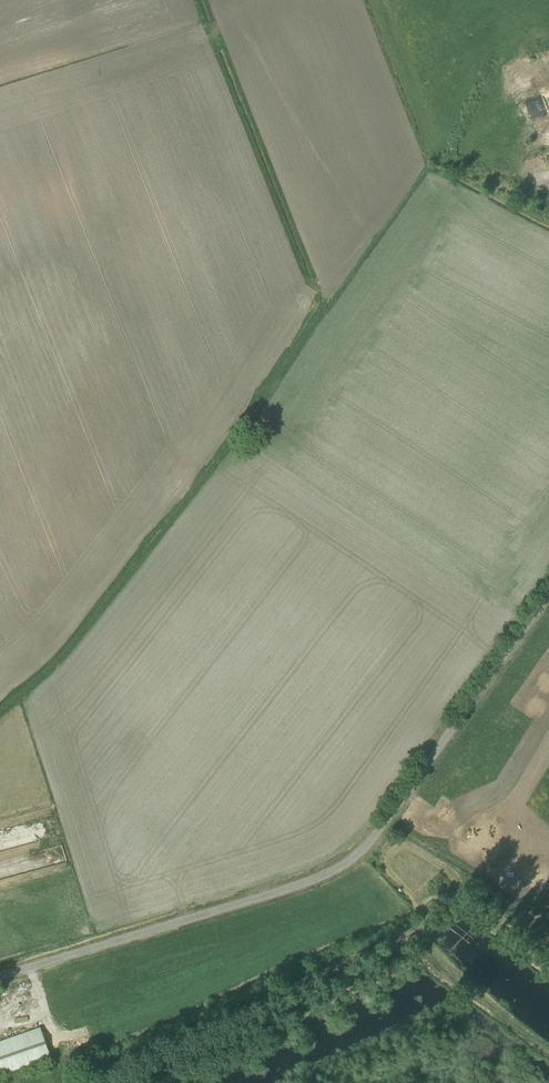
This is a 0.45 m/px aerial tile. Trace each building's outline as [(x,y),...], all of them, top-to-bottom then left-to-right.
[(0,1042),(0,1075),(51,1057),(41,1028),(0,1042)]
